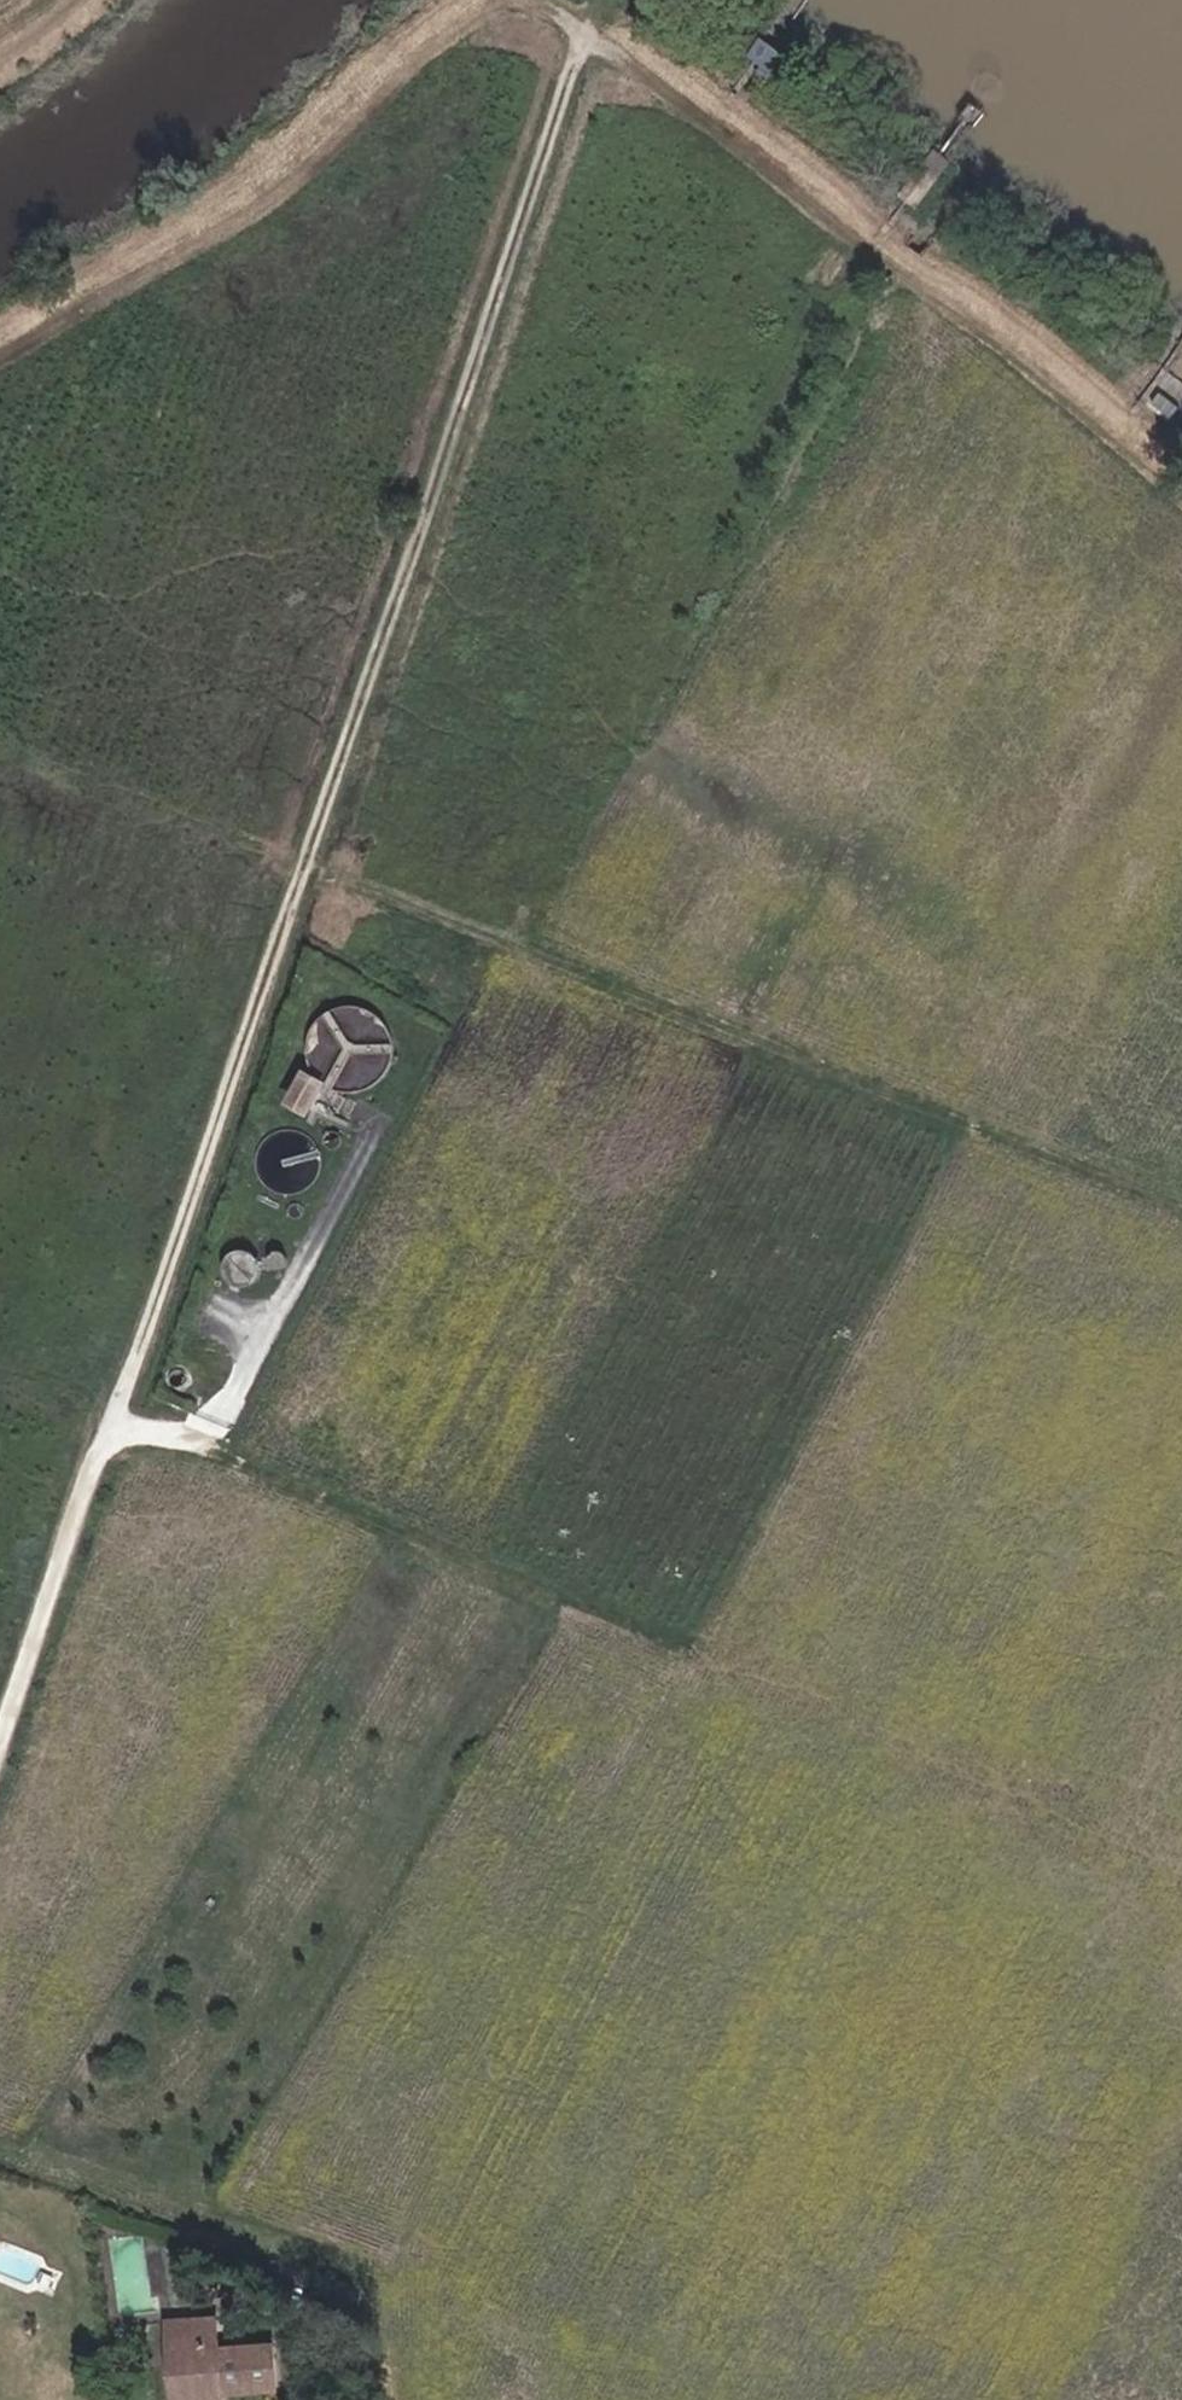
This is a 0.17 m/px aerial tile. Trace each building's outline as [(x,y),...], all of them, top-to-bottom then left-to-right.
[(371,1094),(404,1032),(339,996),(305,1059),(371,1094)] [(313,1076),(299,1103),(318,1113),(332,1085),(313,1076)] [(199,2385),(235,2385),(234,2361),(286,2360),(284,2321),(224,2323),(221,2291),(179,2293),(181,2323),(196,2323),(199,2385)] [(181,2323),(186,2399),(220,2399),(236,2399),(235,2385),(199,2385),(196,2323),(181,2323)]
